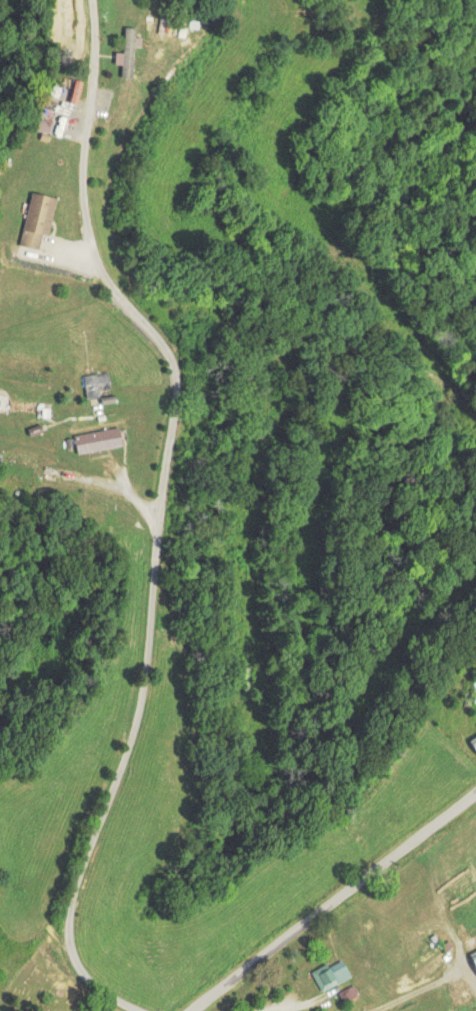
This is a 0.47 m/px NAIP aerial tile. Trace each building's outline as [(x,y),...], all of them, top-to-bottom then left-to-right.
[(124,50),(115,50),(115,62),(122,63),(122,70),(141,71),(143,41),(125,40),(124,50)] [(82,82),(76,80),(70,101),(76,103),(82,82)] [(49,132),(52,123),(41,119),(38,129),(49,132)] [(49,235),(56,197),(32,192),(21,246),(41,250),(44,234),(49,235)] [(88,397),(112,390),(106,371),(83,377),(88,397)] [(77,452),(122,446),(119,427),(74,434),(77,452)] [(350,977),(341,959),(312,973),(321,992),(350,977)]
